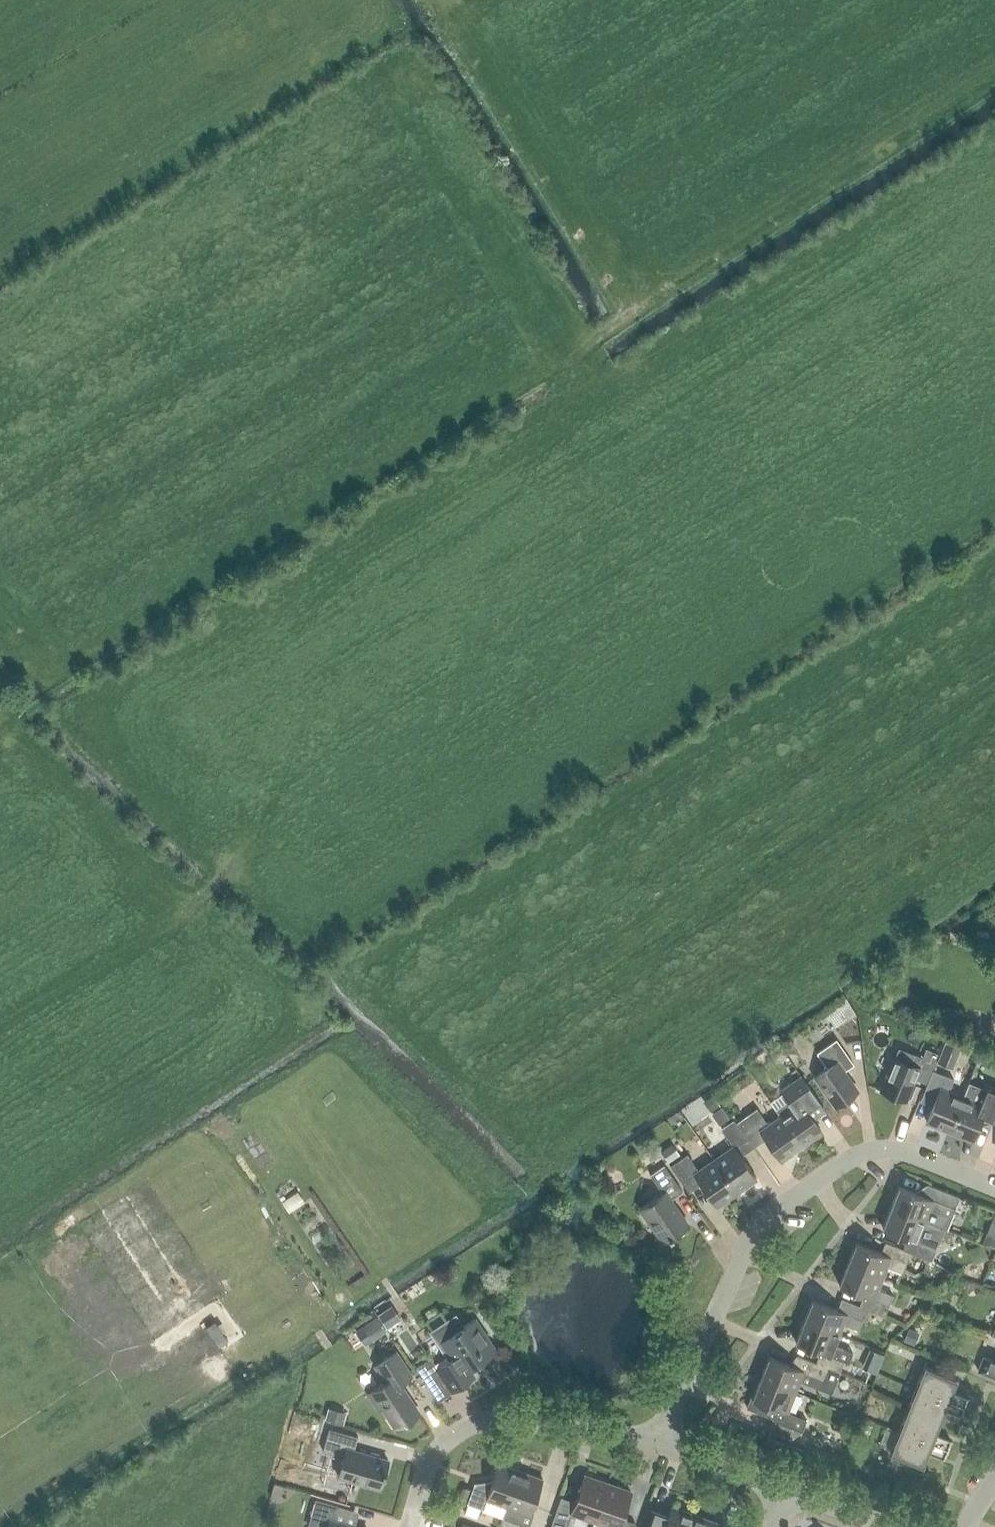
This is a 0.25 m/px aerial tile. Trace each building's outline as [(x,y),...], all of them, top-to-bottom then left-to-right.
[(789,1038),(780,1044),(786,1053),(795,1047),(789,1038)] [(815,1076),(836,1106),(857,1091),(844,1071),(854,1064),(836,1039),(817,1053),(827,1068),(815,1076)] [(937,1063),(953,1069),(962,1046),(946,1040),(937,1063)] [(905,1100),(914,1078),(925,1083),(937,1053),(926,1048),(922,1057),(909,1052),(905,1061),(895,1057),(881,1090),(905,1100)] [(981,1049),(978,1056),(989,1061),(994,1055),(981,1049)] [(932,1071),(923,1093),(936,1098),(926,1122),(949,1131),(962,1097),(948,1092),(953,1079),(932,1071)] [(781,1116),(801,1146),(821,1132),(813,1119),(825,1110),(802,1077),(782,1091),(789,1101),(776,1109),(781,1116)] [(962,1097),(949,1131),(972,1140),(982,1114),(994,1119),(994,1087),(985,1083),(983,1087),(969,1082),(962,1097)] [(712,1093),(702,1100),(710,1111),(720,1105),(712,1093)] [(721,1105),(711,1112),(719,1123),(729,1116),(721,1105)] [(757,1108),(736,1123),(753,1147),(766,1138),(781,1160),(801,1146),(781,1116),(768,1125),(757,1108)] [(721,1128),(734,1147),(714,1161),(736,1191),(756,1177),(741,1156),(753,1147),(736,1123),(734,1120),(721,1128)] [(661,1151),(669,1162),(680,1154),(671,1143),(661,1151)] [(715,1205),(736,1191),(714,1161),(699,1171),(687,1154),(671,1165),(689,1192),(701,1184),(715,1205)] [(688,1224),(670,1199),(682,1191),(664,1165),(650,1174),(663,1193),(640,1209),(663,1241),(688,1224)] [(924,1196),(899,1186),(891,1207),(944,1229),(946,1230),(960,1197),(929,1185),(924,1196)] [(883,1228),(907,1238),(903,1249),(910,1252),(932,1261),(944,1229),(891,1207),(883,1228)] [(902,1273),(910,1252),(903,1249),(885,1242),(881,1253),(856,1243),(847,1264),(882,1278),(887,1267),(902,1273)] [(882,1278),(847,1264),(839,1285),(864,1295),(859,1306),(871,1310),(885,1316),(893,1295),(878,1289),(882,1278)] [(812,1300),(804,1321),(839,1335),(844,1324),(859,1330),(862,1320),(866,1322),(871,1310),(859,1306),(841,1299),(837,1310),(812,1300)] [(390,1308),(378,1316),(387,1328),(399,1320),(390,1308)] [(451,1358),(437,1368),(433,1362),(426,1361),(416,1367),(428,1386),(442,1376),(452,1392),(475,1376),(467,1365),(480,1356),(482,1359),(496,1350),(475,1318),(462,1328),(460,1325),(448,1322),(434,1332),(451,1358)] [(820,1352),(816,1362),(816,1363),(829,1368),(838,1372),(840,1372),(844,1361),(849,1363),(853,1353),(835,1345),(839,1335),(804,1321),(796,1342),(820,1352)] [(909,1327),(904,1341),(914,1345),(920,1332),(909,1327)] [(874,1347),(867,1364),(882,1369),(888,1352),(874,1347)] [(396,1352),(375,1366),(386,1382),(367,1396),(377,1411),(382,1408),(396,1429),(419,1413),(399,1383),(411,1375),(396,1352)] [(769,1357),(760,1378),(796,1392),(800,1381),(821,1390),(821,1388),(830,1392),(838,1372),(829,1368),(816,1363),(816,1362),(798,1355),(794,1366),(769,1357)] [(983,1357),(978,1371),(994,1378),(994,1361),(983,1357)] [(924,1366),(915,1389),(964,1407),(967,1398),(966,1397),(966,1398),(952,1392),(957,1379),(924,1366)] [(806,1420),(788,1412),(796,1392),(760,1378),(753,1398),(751,1397),(747,1408),(767,1415),(770,1406),(777,1409),(773,1420),(802,1431),(806,1420)] [(945,1410),(959,1415),(959,1416),(960,1416),(964,1407),(915,1389),(907,1410),(940,1422),(945,1410)] [(343,1425),(346,1413),(329,1408),(325,1420),(343,1425)] [(907,1410),(898,1432),(947,1449),(950,1440),(949,1440),(935,1435),(940,1422),(907,1410)] [(846,1415),(844,1421),(857,1426),(859,1420),(846,1415)] [(380,1489),(388,1460),(354,1450),(358,1437),(329,1428),(322,1451),(343,1457),(337,1477),(380,1489)] [(947,1449),(898,1432),(890,1452),(923,1465),(929,1452),(943,1458),(942,1458),(943,1458),(947,1449)] [(489,1491),(474,1486),(468,1503),(484,1509),(483,1511),(503,1518),(507,1507),(521,1471),(498,1464),(489,1491)] [(543,1479),(521,1471),(507,1507),(503,1518),(528,1526),(529,1526),(534,1515),(531,1514),(543,1479)] [(595,1520),(608,1484),(585,1475),(574,1502),(561,1497),(550,1526),(566,1526),(571,1512),(595,1520)] [(635,1523),(622,1519),(631,1492),(608,1484),(595,1520),(612,1526),(634,1526),(635,1523)] [(336,1521),(340,1506),(316,1499),(308,1525),(316,1526),(355,1526),(336,1521)] [(695,1514),(672,1506),(669,1515),(652,1509),(645,1526),(690,1526),(695,1514)] [(717,1522),(695,1514),(690,1526),(715,1526),(717,1522)]
